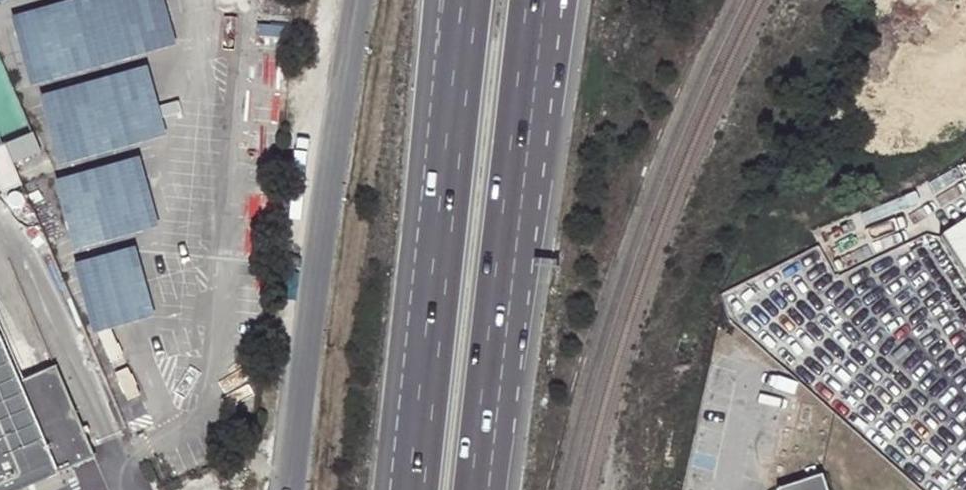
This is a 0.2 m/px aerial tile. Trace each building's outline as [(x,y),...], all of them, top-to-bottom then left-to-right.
[(32,135),(0,59),(0,149),(32,135)] [(945,245),(965,276),(965,230),(945,245)] [(107,330),(169,312),(150,243),(88,260),(107,330)] [(90,478),(70,430),(34,446),(14,400),(0,366),(0,489),(62,489),(90,478)] [(52,385),(14,400),(34,446),(70,430),(52,385)] [(821,474),(770,489),(826,489),(821,474)]
